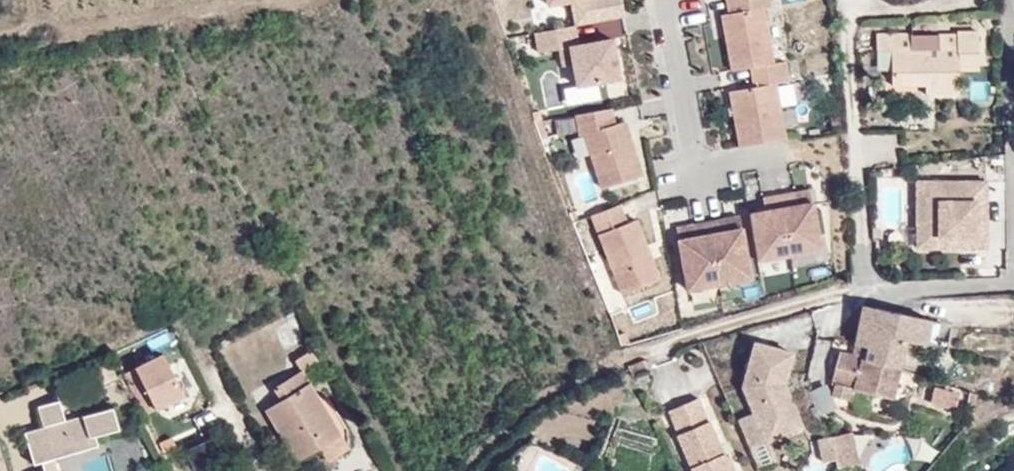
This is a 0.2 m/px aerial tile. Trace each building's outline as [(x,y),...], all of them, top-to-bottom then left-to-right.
[(572,1),(576,24),(605,19),(601,0),(575,0),(572,1)] [(605,19),(624,16),(621,0),(601,0),(605,19)] [(732,71),(750,68),(772,64),(762,8),(770,7),(768,0),(726,0),(729,14),(721,15),(732,71)] [(936,19),(936,31),(909,32),(909,16),(877,17),(878,37),(892,37),(892,53),(893,66),(924,65),(937,64),(938,76),(963,75),(962,50),(976,50),(974,12),(957,13),(957,18),(936,19)] [(575,82),(617,74),(609,34),(575,41),(571,21),(532,28),(536,48),(557,44),(560,62),(571,60),(575,82)] [(892,37),(878,37),(879,53),(892,53),(892,37)] [(786,140),(776,84),(789,82),(785,62),(750,68),(754,88),(729,93),(740,148),(740,149),(786,140)] [(925,77),(938,76),(937,64),(924,65),(925,77)] [(622,118),(611,121),(608,105),(608,104),(574,111),(578,131),(582,131),(599,185),(639,172),(622,118)] [(977,201),(988,199),(987,181),(918,182),(918,249),(940,248),(940,237),(977,237),(977,201)] [(810,184),(795,187),(798,200),(813,197),(810,184)] [(766,206),(750,208),(758,255),(822,244),(813,197),(798,200),(795,187),(763,192),(766,206)] [(988,247),(988,199),(977,201),(977,237),(940,237),(940,248),(988,247)] [(659,280),(635,220),(626,224),(618,206),(618,205),(590,216),(621,295),(659,280)] [(742,223),(740,210),(724,213),(726,226),(742,223)] [(724,213),(708,216),(720,277),(751,272),(742,223),(726,226),(724,213)] [(720,277),(708,216),(692,219),(695,232),(679,235),(688,283),(720,277)] [(695,232),(692,219),(677,222),(679,235),(695,232)] [(865,346),(902,360),(910,332),(940,340),(944,315),(869,293),(854,344),(865,346)] [(753,406),(734,413),(757,463),(775,455),(767,435),(762,423),(797,408),(783,377),(791,345),(750,336),(741,378),(753,406)] [(894,392),(902,360),(865,346),(854,344),(841,340),(832,372),(837,373),(832,390),(849,395),(854,382),(894,392)] [(167,357),(126,370),(141,417),(182,405),(167,357)] [(315,434),(335,422),(303,365),(274,382),(281,396),(266,405),(298,459),(321,445),(315,434)] [(929,389),(928,409),(954,411),(956,391),(929,389)] [(701,397),(667,411),(694,470),(736,470),(701,397)] [(803,420),(797,408),(762,423),(767,435),(803,420)] [(85,449),(112,440),(104,418),(63,432),(56,413),(35,420),(42,439),(21,446),(29,470),(53,470),(89,459),(85,449)] [(348,445),(335,422),(315,434),(321,445),(329,456),(348,445)] [(825,430),(833,447),(838,459),(854,450),(843,422),(825,430)] [(825,430),(824,429),(809,435),(818,454),(833,447),(825,430)]
